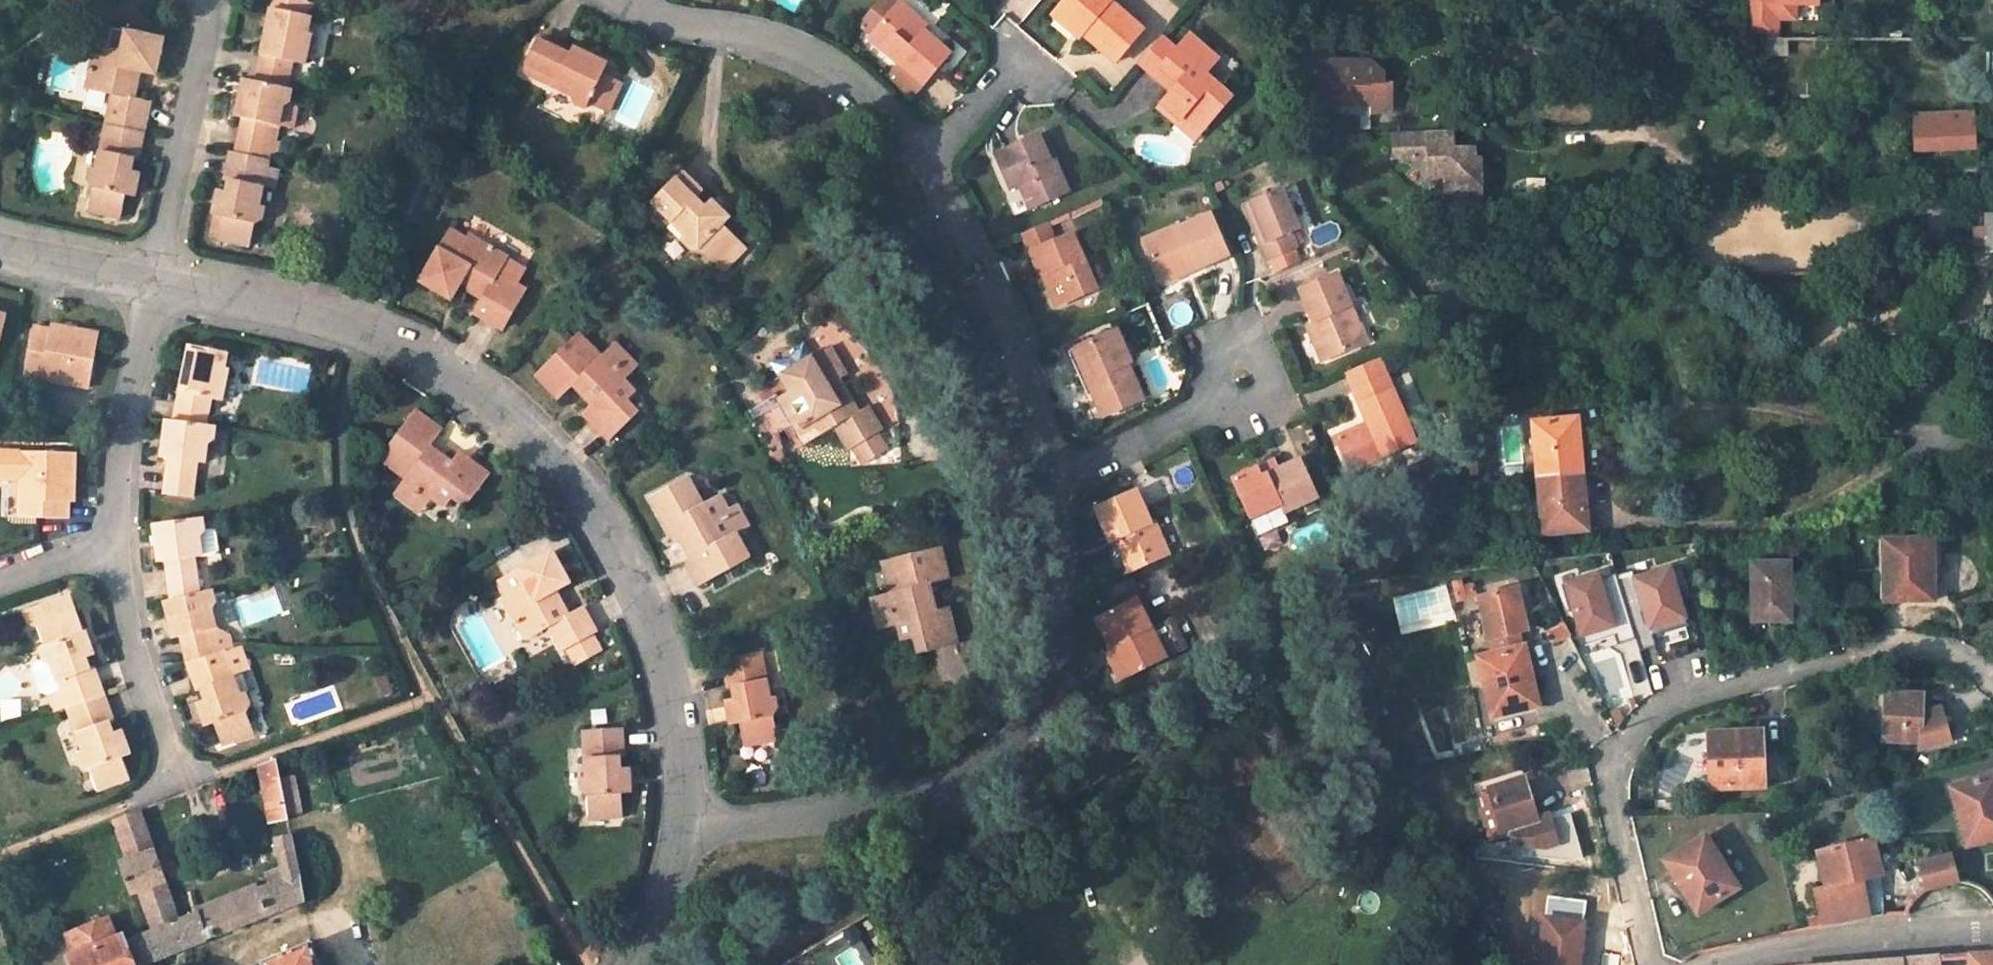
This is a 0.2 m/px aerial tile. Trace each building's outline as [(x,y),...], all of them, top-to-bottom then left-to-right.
[(316,0),(275,0),(272,9),(311,17),(316,0)] [(1108,0),(1065,0),(1059,8),(1085,28),(1081,33),(1116,61),(1143,29),(1108,0)] [(1794,3),(1816,3),(1816,0),(1746,0),(1746,16),(1758,16),(1758,39),(1777,39),(1777,18),(1777,11),(1794,11),(1794,3)] [(921,30),(925,25),(902,5),(898,11),(921,30)] [(1078,38),(1081,33),(1085,28),(1059,8),(1052,16),(1078,38)] [(288,90),(295,63),(306,65),(313,34),(307,33),(311,17),(272,9),(255,83),(288,90)] [(915,103),(954,57),(921,30),(898,11),(872,41),(909,72),(896,87),(915,103)] [(1758,16),(1746,16),(1746,39),(1758,39),(1758,16)] [(164,42),(104,29),(100,49),(95,48),(87,91),(112,97),(107,124),(144,132),(151,104),(134,101),(140,73),(156,76),(164,42)] [(1204,126),(1231,91),(1204,69),(1217,54),(1189,31),(1176,47),(1161,66),(1179,81),(1173,89),(1163,100),(1182,116),(1186,112),(1204,126)] [(1138,61),(1154,74),(1161,66),(1176,47),(1161,34),(1138,61)] [(1333,38),(1297,38),(1297,60),(1304,60),(1303,80),(1312,80),(1312,104),(1317,110),(1328,110),(1334,104),(1367,104),(1373,110),(1385,111),(1391,105),(1391,93),(1385,88),(1382,87),(1383,72),(1369,58),(1333,58),(1333,38)] [(1758,39),(1758,55),(1784,55),(1784,39),(1777,39),(1758,39)] [(569,56),(538,41),(525,66),(544,75),(541,81),(573,97),(577,105),(587,110),(589,105),(604,112),(619,83),(604,75),(609,65),(573,48),(569,56)] [(1154,74),(1173,89),(1179,81),(1161,66),(1154,74)] [(244,81),(235,118),(242,120),(234,154),(264,160),(271,126),(279,128),(283,107),(290,104),(294,91),(288,90),(255,83),(244,81)] [(1195,136),(1204,126),(1186,112),(1182,116),(1163,100),(1159,105),(1195,136)] [(1972,113),(1914,114),(1915,151),(1972,150),(1972,113)] [(94,188),(89,212),(121,218),(125,198),(134,199),(139,175),(131,173),(134,161),(138,162),(144,132),(107,124),(97,172),(90,170),(89,179),(94,188)] [(1452,150),(1450,129),(1392,131),(1394,156),(1409,155),(1417,162),(1428,162),(1430,174),(1440,184),(1447,183),(1449,205),(1483,204),(1481,182),(1476,182),(1474,160),(1473,149),(1452,150)] [(1051,166),(1039,138),(995,157),(1007,184),(1017,179),(1021,187),(1031,210),(1070,193),(1056,163),(1051,166)] [(230,153),(224,183),(228,184),(226,193),(218,191),(214,217),(223,219),(219,241),(251,248),(255,228),(263,221),(265,208),(260,207),(271,162),(264,160),(234,154),(230,153)] [(723,226),(730,221),(711,202),(705,209),(695,200),(703,192),(683,173),(652,204),(685,237),(681,241),(691,252),(701,252),(720,271),(744,247),(723,226)] [(1011,192),(1021,187),(1017,179),(1007,184),(1011,192)] [(1296,227),(1279,187),(1248,201),(1265,238),(1259,241),(1266,258),(1297,244),(1289,230),(1296,227)] [(1242,203),(1259,241),(1265,238),(1248,201),(1242,203)] [(1984,213),(1984,254),(1992,253),(1992,212),(1984,213)] [(1228,256),(1211,216),(1178,231),(1177,228),(1143,243),(1160,280),(1191,266),(1193,272),(1228,256)] [(1056,240),(1049,223),(1021,235),(1028,252),(1056,240)] [(524,272),(506,262),(508,260),(469,237),(466,242),(449,232),(419,284),(450,301),(458,287),(483,301),(474,315),(502,331),(524,292),(515,286),(524,272)] [(1063,304),(1099,289),(1075,232),(1056,240),(1028,252),(1039,276),(1048,272),(1054,285),(1063,304)] [(1162,286),(1193,272),(1191,266),(1160,280),(1162,286)] [(1366,341),(1336,274),(1299,291),(1313,322),(1330,357),(1366,341)] [(1054,285),(1044,289),(1052,309),(1063,304),(1054,285)] [(1313,322),(1305,326),(1320,361),(1330,357),(1313,322)] [(52,326),(50,335),(63,337),(64,329),(52,326)] [(90,388),(100,335),(64,329),(63,337),(50,335),(34,331),(24,377),(90,388)] [(1137,366),(1123,333),(1089,348),(1103,379),(1092,384),(1108,419),(1147,401),(1132,368),(1137,366)] [(602,357),(579,334),(536,376),(558,399),(571,386),(592,406),(583,415),(609,443),(639,414),(628,402),(636,394),(624,382),(609,365),(613,362),(605,354),(602,357)] [(624,382),(638,368),(615,344),(605,354),(613,362),(609,365),(624,382)] [(228,355),(189,347),(173,420),(206,425),(212,400),(222,402),(229,371),(224,370),(228,355)] [(847,377),(831,348),(780,378),(788,393),(778,399),(799,433),(812,425),(819,438),(833,429),(848,453),(853,450),(880,434),(883,433),(869,409),(859,415),(840,382),(847,377)] [(1087,386),(1092,384),(1103,379),(1089,348),(1074,355),(1087,386)] [(1378,358),(1347,372),(1354,390),(1387,376),(1378,358)] [(1415,440),(1387,376),(1354,390),(1369,423),(1337,437),(1347,457),(1357,452),(1363,464),(1415,440)] [(441,432),(415,412),(380,460),(406,478),(402,484),(429,503),(432,498),(445,508),(452,498),(466,508),(489,476),(460,454),(452,464),(429,448),(441,432)] [(1584,474),(1578,417),(1534,422),(1539,478),(1584,474)] [(166,419),(161,458),(168,460),(164,495),(194,499),(198,464),(204,465),(206,445),(213,441),(216,426),(206,425),(173,420),(166,419)] [(806,445),(819,438),(812,425),(799,433),(806,445)] [(853,450),(862,466),(890,450),(880,434),(853,450)] [(1351,469),(1363,464),(1357,452),(1347,457),(1351,469)] [(75,454),(21,453),(18,518),(66,519),(66,502),(67,490),(74,490),(75,454)] [(1283,512),(1315,498),(1298,459),(1278,468),(1259,477),(1255,468),(1231,479),(1255,535),(1287,521),(1283,512)] [(1275,460),(1255,468),(1259,477),(1278,468),(1275,460)] [(1539,478),(1544,535),(1590,531),(1584,474),(1539,478)] [(703,507),(688,479),(650,500),(675,545),(681,542),(691,560),(686,563),(699,588),(749,560),(735,535),(728,522),(732,520),(727,512),(719,498),(703,507)] [(402,484),(395,494),(421,513),(429,503),(402,484)] [(1151,519),(1138,488),(1098,504),(1111,535),(1120,531),(1133,565),(1168,550),(1155,517),(1151,519)] [(735,535),(749,528),(738,506),(727,512),(732,520),(728,522),(735,535)] [(153,525),(157,563),(166,562),(170,596),(199,594),(194,559),(202,557),(199,537),(204,531),(203,519),(188,521),(153,525)] [(1125,568),(1133,565),(1120,531),(1111,535),(1125,568)] [(1935,539),(1885,540),(1885,601),(1936,601),(1935,539)] [(1691,547),(1680,549),(1682,560),(1693,559),(1691,547)] [(948,581),(940,549),(882,563),(890,596),(883,597),(891,628),(898,626),(903,642),(914,639),(919,655),(957,645),(948,609),(936,613),(929,586),(948,581)] [(571,586),(552,552),(499,580),(509,598),(504,601),(527,641),(549,628),(563,653),(566,652),(594,636),(597,634),(584,608),(569,616),(557,593),(571,586)] [(1792,563),(1753,563),(1753,620),(1792,621),(1792,563)] [(1680,565),(1635,579),(1632,571),(1617,576),(1636,639),(1641,652),(1657,647),(1653,636),(1688,625),(1677,593),(1688,590),(1680,565)] [(1616,574),(1599,579),(1597,574),(1561,586),(1569,612),(1575,610),(1585,641),(1614,632),(1618,645),(1636,639),(1617,576),(1616,574)] [(1492,717),(1535,707),(1528,677),(1532,677),(1525,647),(1518,648),(1516,638),(1519,633),(1528,631),(1518,588),(1480,597),(1490,639),(1495,638),(1499,652),(1479,657),(1492,717)] [(164,602),(173,640),(181,638),(186,661),(215,654),(209,631),(216,629),(212,611),(216,604),(212,591),(199,594),(164,602)] [(92,671),(87,658),(95,656),(86,632),(84,633),(69,594),(22,611),(25,618),(35,625),(38,624),(46,645),(40,647),(45,660),(37,662),(34,669),(42,692),(49,696),(55,713),(69,708),(105,695),(96,669),(92,671)] [(1151,625),(1137,595),(1096,614),(1112,648),(1125,676),(1162,659),(1147,627),(1151,625)] [(883,597),(870,601),(879,632),(891,628),(883,597)] [(1166,656),(1151,625),(1147,627),(1162,659),(1166,656)] [(231,635),(216,629),(209,631),(215,654),(224,651),(234,650),(231,635)] [(566,652),(574,667),(602,651),(594,636),(566,652)] [(257,690),(242,647),(234,650),(224,651),(240,696),(245,694),(257,690)] [(1112,648),(1107,650),(1121,678),(1125,676),(1112,648)] [(214,725),(222,747),(254,735),(246,714),(249,705),(245,694),(240,696),(224,651),(215,654),(187,664),(197,692),(200,691),(204,701),(196,704),(204,729),(214,725)] [(766,682),(761,656),(722,662),(728,689),(733,688),(735,700),(726,702),(732,727),(740,725),(744,747),(777,740),(773,719),(779,708),(774,681),(766,682)] [(1924,696),(1888,694),(1885,740),(1922,743),(1923,716),(1924,696)] [(92,769),(100,792),(131,780),(124,758),(131,755),(122,732),(115,734),(110,722),(114,719),(105,695),(69,708),(85,753),(79,755),(83,765),(92,769)] [(1923,716),(1922,743),(1922,750),(1951,741),(1942,710),(1923,716)] [(624,757),(622,730),(584,732),(588,780),(581,781),(582,791),(589,798),(591,821),(622,819),(620,796),(631,795),(629,770),(621,771),(619,757),(624,757)] [(1764,732),(1710,734),(1711,790),(1767,788),(1764,732)] [(258,768),(269,823),(288,820),(276,762),(258,768)] [(1952,787),(1968,847),(1992,840),(1992,776),(1952,787)] [(1491,790),(1505,835),(1509,834),(1513,846),(1545,849),(1558,845),(1551,820),(1540,824),(1526,778),(1491,790)] [(1491,790),(1481,792),(1495,838),(1505,835),(1491,790)] [(303,901),(291,837),(275,841),(283,880),(259,889),(258,885),(197,909),(199,913),(178,921),(139,811),(117,820),(131,859),(120,862),(131,896),(143,891),(156,930),(125,942),(123,936),(117,939),(109,919),(67,936),(73,956),(69,957),(72,964),(147,964),(303,901)] [(1706,837),(1666,862),(1699,915),(1739,889),(1706,837)] [(1885,915),(1882,875),(1874,840),(1819,853),(1827,889),(1815,892),(1824,928),(1885,915)] [(1920,864),(1927,892),(1959,882),(1951,855),(1920,864)] [(1541,964),(1580,964),(1586,925),(1547,920),(1541,964)] [(309,950),(270,964),(313,964),(311,961),(314,961),(309,950)] [(1971,964),(1992,964),(1992,951),(1972,952),(1971,964)] [(1938,954),(1814,964),(1939,964),(1938,954)]
